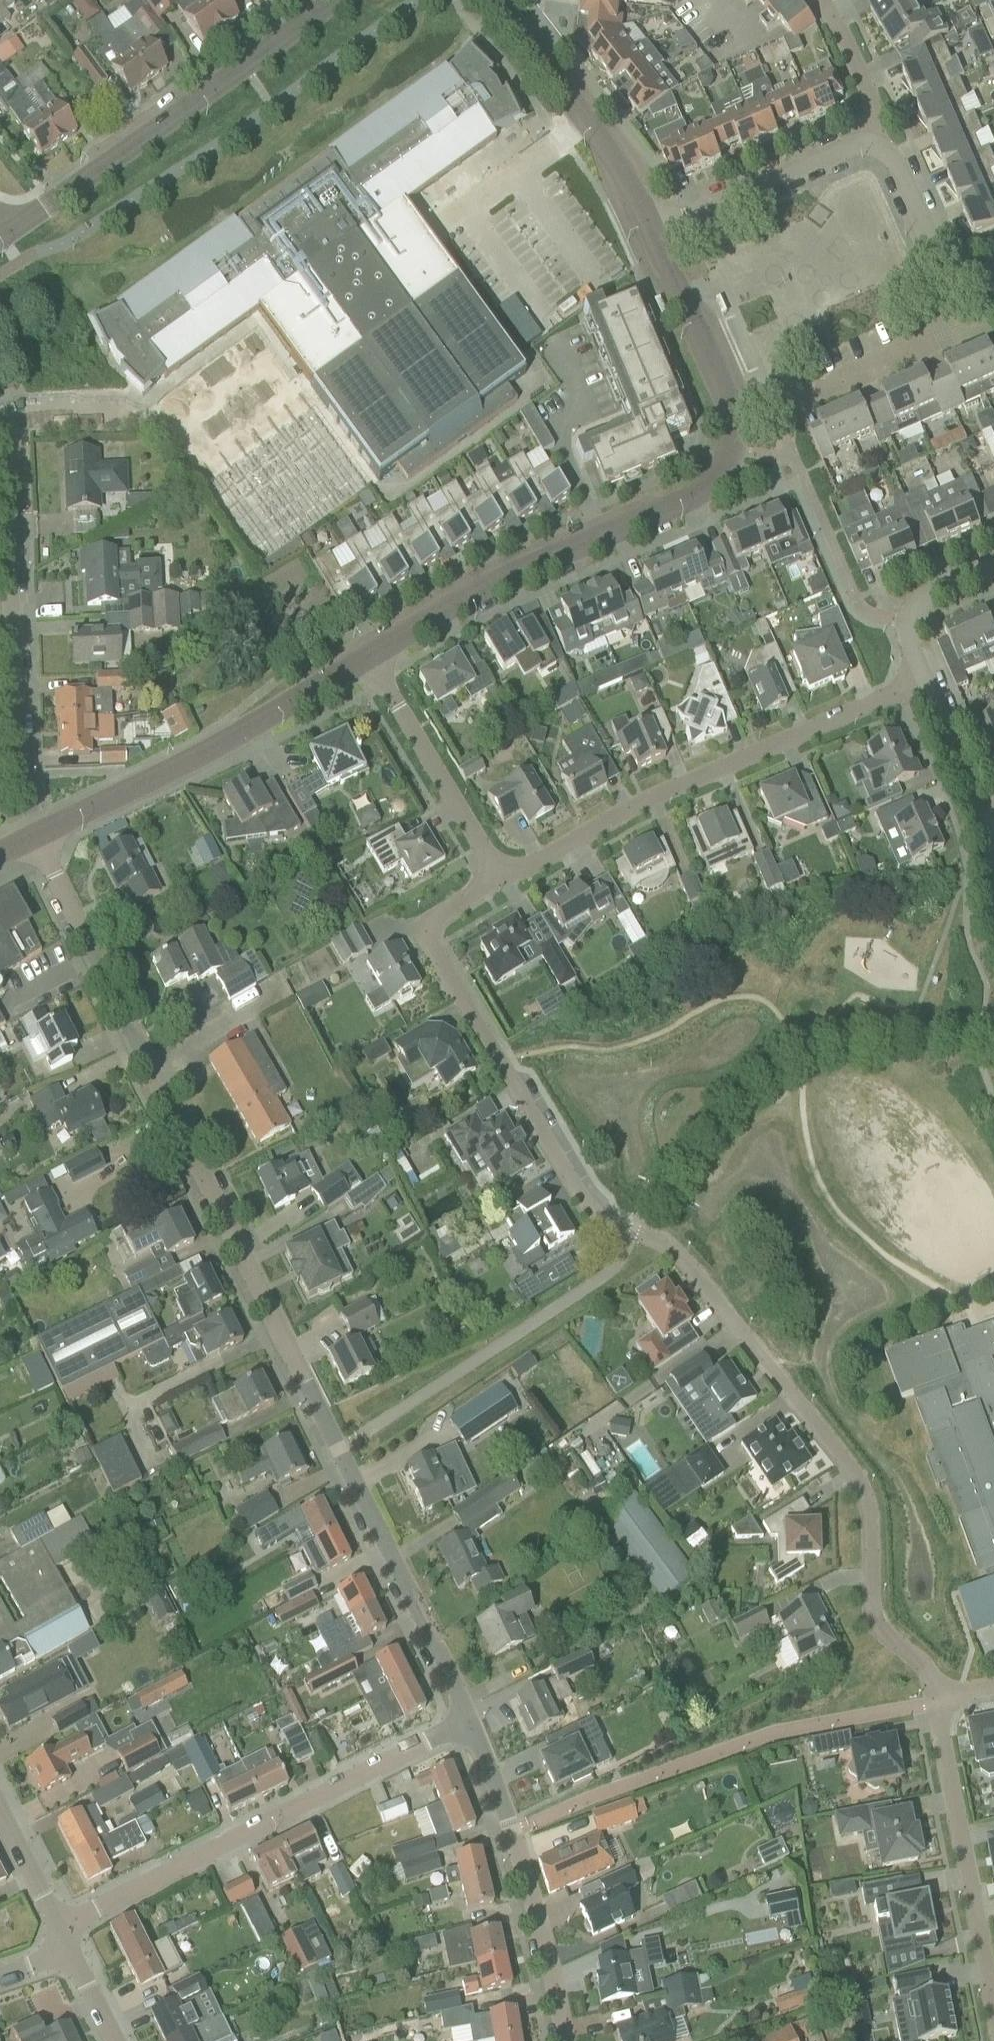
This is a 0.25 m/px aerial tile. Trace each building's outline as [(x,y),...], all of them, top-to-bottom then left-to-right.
[(9,0),(1,0),(0,1),(0,10),(3,13),(13,5),(9,0)] [(48,11),(61,0),(39,0),(48,11)] [(148,83),(166,70),(147,44),(163,33),(140,0),(133,0),(123,8),(132,21),(121,28),(121,27),(113,32),(112,33),(148,83)] [(196,0),(146,0),(159,19),(177,7),(184,17),(182,18),(201,45),(219,32),(196,0)] [(219,32),(238,18),(230,7),(240,0),(196,0),(219,32)] [(767,14),(759,20),(768,31),(780,22),(791,36),(795,40),(799,37),(816,24),(797,0),(756,0),(767,14)] [(919,8),(914,0),(887,0),(870,10),(882,30),(919,8)] [(617,25),(619,5),(584,1),(582,18),(579,17),(577,37),(578,37),(578,39),(616,29),(617,25)] [(92,4),(80,13),(86,22),(99,13),(92,4)] [(939,38),(949,32),(937,12),(926,19),(919,8),(882,30),(894,50),(915,37),(922,48),(939,38)] [(3,13),(0,10),(0,26),(8,19),(3,13)] [(990,10),(981,14),(986,25),(993,22),(993,19),(990,10)] [(130,96),(148,83),(112,33),(113,32),(101,14),(87,24),(104,49),(94,56),(107,73),(111,70),(130,96)] [(985,25),(992,41),(993,40),(993,22),(986,25),(985,25)] [(579,42),(578,42),(584,50),(591,58),(593,56),(603,70),(631,48),(648,42),(634,24),(616,29),(578,39),(579,42)] [(970,33),(981,59),(993,54),(993,53),(983,27),(970,33)] [(677,38),(683,51),(696,47),(688,35),(677,38)] [(791,36),(784,39),(791,55),(804,49),(799,37),(795,40),(791,36)] [(611,85),(619,95),(650,72),(642,61),(655,51),(648,42),(631,48),(603,70),(613,83),(611,85)] [(0,49),(0,65),(15,54),(7,44),(0,49)] [(959,79),(965,77),(957,57),(952,62),(944,44),(900,63),(905,75),(903,76),(905,80),(901,83),(912,95),(914,100),(933,91),(952,83),(951,82),(959,79)] [(664,62),(655,51),(642,61),(650,72),(662,63),(664,62)] [(84,52),(70,61),(92,92),(106,82),(84,52)] [(118,314),(91,327),(106,356),(107,355),(106,354),(110,352),(115,363),(124,371),(121,374),(119,373),(118,374),(142,396),(156,382),(163,375),(164,377),(163,378),(164,380),(261,309),(312,384),(367,464),(378,481),(393,470),(393,469),(396,467),(406,482),(517,401),(506,386),(510,384),(511,385),(526,374),(514,358),(457,279),(404,206),(496,139),(495,138),(493,139),(491,136),(518,123),(504,94),(503,95),(504,96),(500,98),(495,87),(486,79),(489,76),(490,77),(491,76),(468,54),(447,76),(445,73),(446,72),(445,71),(325,158),(326,159),(328,158),(330,161),(236,230),(233,226),(235,225),(234,224),(114,311),(115,312),(116,311),(118,314)] [(714,68),(706,58),(696,64),(702,75),(714,68)] [(680,87),(662,63),(650,72),(669,96),(680,87)] [(819,74),(802,82),(818,119),(836,111),(832,102),(843,97),(829,64),(817,69),(819,74)] [(650,72),(619,95),(628,105),(630,104),(640,117),(648,112),(669,96),(650,72)] [(699,78),(705,89),(711,86),(714,79),(711,72),(699,78)] [(0,78),(0,103),(4,109),(40,160),(58,147),(38,119),(22,97),(13,84),(6,74),(0,78)] [(933,91),(916,99),(920,110),(918,111),(920,115),(916,118),(927,130),(929,134),(931,133),(948,126),(967,118),(966,117),(960,104),(968,99),(959,79),(951,82),(952,83),(933,91)] [(775,127),(786,123),(775,97),(772,91),(767,81),(755,86),(755,102),(745,107),(761,144),(779,137),(775,127)] [(775,97),(786,123),(797,118),(801,127),(818,119),(802,82),(785,89),(783,86),(772,91),(775,97)] [(38,119),(58,147),(76,134),(40,84),(31,90),(47,113),(38,119)] [(676,112),(669,96),(648,112),(652,122),(676,112)] [(729,118),(718,123),(729,148),(740,143),(744,152),(761,144),(745,107),(727,114),(729,118)] [(948,126),(931,133),(935,144),(933,145),(935,149),(931,152),(942,165),(944,169),(946,168),(963,160),(982,152),(981,151),(975,138),(983,133),(974,113),(966,117),(967,118),(948,126)] [(686,177),(704,169),(688,132),(683,122),(654,134),(671,173),(682,168),(686,177)] [(729,148),(718,123),(707,128),(705,124),(688,132),(704,169),(722,162),(718,152),(729,148)] [(636,124),(632,128),(638,135),(642,132),(636,124)] [(946,168),(951,179),(948,180),(950,184),(946,187),(956,199),(958,203),(961,202),(978,195),(993,188),(993,181),(990,173),(993,170),(993,159),(989,148),(981,151),(982,152),(963,160),(946,168)] [(961,202),(965,213),(963,214),(965,218),(961,221),(971,234),(973,238),(993,229),(993,188),(978,195),(961,202)] [(575,447),(582,463),(592,459),(604,489),(673,460),(662,433),(683,424),(687,435),(688,434),(633,301),(603,313),(599,304),(583,311),(587,320),(592,318),(635,419),(641,417),(644,425),(588,448),(585,443),(575,447)] [(985,396),(993,392),(993,354),(992,354),(988,345),(967,354),(985,396)] [(950,373),(939,378),(954,412),(965,408),(966,409),(978,404),(977,400),(986,397),(985,396),(967,354),(945,363),(950,373)] [(954,412),(939,378),(929,382),(924,373),(903,382),(917,414),(923,425),(942,416),(954,412)] [(917,414),(903,382),(882,392),(886,401),(875,406),(887,433),(898,428),(902,434),(923,425),(917,414)] [(227,441),(272,411),(257,388),(212,419),(227,441)] [(889,436),(887,433),(875,406),(865,411),(861,401),(839,410),(853,442),(874,433),(880,446),(892,441),(889,435),(889,436)] [(531,407),(519,414),(520,414),(543,453),(554,446),(531,407)] [(853,442),(839,410),(818,420),(822,429),(811,434),(823,461),(835,456),(833,451),(853,442)] [(359,496),(369,489),(314,416),(266,450),(263,447),(201,492),(254,572),(297,541),(303,537),(310,532),(359,496)] [(967,441),(962,430),(946,436),(951,447),(958,444),(967,441)] [(505,442),(499,432),(493,436),(499,446),(505,442)] [(972,440),(960,445),(965,455),(974,451),(975,446),(972,440)] [(481,449),(472,455),(478,465),(487,460),(481,449)] [(915,449),(899,456),(905,468),(920,461),(915,449)] [(68,511),(88,510),(99,509),(98,494),(125,493),(124,466),(97,467),(97,452),(85,452),(65,453),(68,511)] [(531,505),(545,497),(551,507),(569,497),(549,464),(533,473),(523,456),(507,465),(515,479),(531,505)] [(870,482),(882,477),(879,469),(867,474),(870,482)] [(535,511),(531,505),(515,479),(500,488),(489,470),(474,479),(482,493),(497,519),(498,519),(511,511),(517,521),(535,511)] [(449,480),(445,473),(436,478),(441,485),(449,480)] [(858,487),(870,482),(867,474),(855,479),(858,487)] [(988,516),(989,516),(981,497),(972,477),(940,490),(948,507),(947,507),(959,535),(981,526),(975,513),(985,508),(988,516)] [(502,525),(498,519),(497,519),(482,493),(466,502),(456,484),(440,493),(440,494),(464,533),(477,525),(484,536),(502,525)] [(369,489),(359,496),(365,507),(376,501),(369,489)] [(910,509),(922,537),(932,532),(938,545),(959,535),(947,507),(948,507),(940,490),(928,496),(925,489),(905,498),(908,504),(910,509)] [(981,497),(989,516),(990,518),(993,516),(993,492),(981,497)] [(413,494),(404,499),(409,508),(417,503),(413,494)] [(423,500),(407,509),(418,527),(431,549),(432,549),(445,541),(451,551),(469,541),(464,533),(440,494),(425,503),(423,500)] [(889,513),(875,518),(883,536),(895,564),(917,554),(911,541),(922,537),(910,509),(908,504),(889,512),(889,513)] [(752,520),(750,521),(762,550),(776,545),(781,555),(796,548),(801,559),(814,553),(803,531),(798,519),(783,525),(777,509),(764,515),(763,512),(751,517),(752,520)] [(438,559),(432,549),(431,549),(418,527),(402,536),(392,518),(376,527),(387,545),(400,567),(414,559),(420,570),(438,559)] [(874,573),(895,564),(883,536),(875,518),(844,532),(847,539),(846,539),(858,565),(868,561),(874,573)] [(729,548),(715,554),(727,581),(727,582),(734,597),(748,591),(741,574),(749,571),(745,561),(750,559),(749,556),(762,550),(750,521),(747,522),(745,519),(734,524),(735,527),(722,533),(729,548)] [(127,538),(126,526),(113,534),(113,539),(127,538)] [(345,546),(356,539),(347,526),(336,533),(345,546)] [(310,532),(303,537),(308,547),(316,542),(310,532)] [(407,578),(400,567),(387,545),(371,554),(361,537),(356,539),(345,546),(355,564),(368,586),(369,585),(382,578),(389,588),(407,578)] [(301,546),(297,541),(254,572),(248,576),(254,587),(271,575),(268,570),(301,546)] [(680,551),(666,557),(682,593),(688,606),(705,599),(702,593),(727,582),(727,581),(715,554),(712,546),(711,547),(714,554),(699,561),(694,549),(682,554),(680,551)] [(151,599),(154,599),(152,562),(137,563),(138,569),(114,570),(113,552),(80,554),(81,576),(89,576),(90,588),(87,588),(88,606),(105,605),(105,617),(128,616),(152,615),(151,599)] [(375,596),(369,585),(368,586),(355,564),(339,573),(329,556),(313,565),(337,605),(351,596),(358,606),(375,596)] [(666,556),(653,562),(654,566),(642,571),(647,583),(632,590),(644,618),(668,608),(665,601),(682,593),(666,556)] [(808,582),(814,595),(825,590),(820,577),(808,582)] [(621,632),(631,636),(634,626),(641,624),(628,592),(615,598),(609,583),(598,588),(598,586),(583,592),(603,639),(615,634),(615,635),(621,632)] [(559,604),(566,619),(552,625),(565,656),(573,653),(581,656),(584,648),(591,645),(591,644),(603,639),(583,592),(569,598),(570,600),(559,604)] [(178,598),(154,599),(151,599),(152,615),(178,613),(200,612),(199,597),(178,598)] [(851,643),(837,609),(818,617),(818,618),(821,638),(792,651),(802,674),(801,675),(802,685),(806,684),(809,690),(845,675),(835,650),(851,643)] [(735,611),(725,618),(734,631),(744,624),(735,611)] [(985,665),(993,661),(993,629),(986,612),(965,621),(985,665)] [(129,632),(153,631),(179,630),(178,613),(152,615),(128,616),(129,632)] [(752,614),(742,618),(746,627),(756,623),(752,614)] [(768,648),(775,646),(764,620),(755,624),(765,649),(768,648)] [(953,649),(942,654),(957,689),(969,684),(964,674),(985,665),(965,621),(945,630),(953,649)] [(530,622),(509,634),(504,626),(483,638),(503,671),(515,664),(523,676),(537,668),(540,674),(555,665),(540,639),(530,622)] [(74,665),(94,664),(118,663),(117,631),(73,632),(74,665)] [(670,639),(655,646),(658,652),(663,663),(677,657),(676,655),(673,647),(672,644),(670,639)] [(792,686),(775,646),(768,648),(765,649),(760,652),(766,664),(744,673),(754,698),(762,716),(786,706),(780,692),(792,686)] [(693,652),(699,667),(711,662),(705,647),(693,652)] [(654,667),(663,663),(658,652),(649,656),(654,667)] [(419,677),(436,706),(453,696),(464,690),(470,700),(494,686),(491,682),(481,665),(470,671),(466,665),(464,667),(456,655),(419,677)] [(985,665),(989,674),(993,672),(993,661),(985,665)] [(702,670),(697,682),(704,699),(675,711),(682,729),(690,747),(704,741),(706,735),(713,737),(726,732),(721,719),(732,714),(735,722),(736,721),(728,703),(712,665),(702,670)] [(57,721),(61,721),(92,719),(112,719),(111,691),(131,691),(131,674),(96,675),(96,692),(76,693),(55,694),(57,721)] [(636,695),(649,689),(643,675),(629,681),(636,695)] [(580,699),(597,692),(593,683),(587,681),(574,686),(580,699)] [(574,685),(548,700),(555,713),(580,699),(574,686),(574,685)] [(562,712),(560,714),(568,727),(584,718),(576,704),(575,705),(562,712)] [(181,706),(162,715),(174,741),(194,731),(181,706)] [(663,717),(661,710),(627,725),(630,731),(616,738),(624,756),(631,753),(638,769),(665,758),(657,741),(671,735),(663,717)] [(993,744),(993,717),(984,721),(993,744)] [(61,721),(62,756),(90,755),(89,742),(112,741),(112,728),(112,719),(92,719),(61,721)] [(508,734),(501,723),(486,732),(493,743),(508,734)] [(560,777),(566,786),(575,803),(607,785),(595,765),(607,758),(589,727),(562,743),(576,768),(560,777)] [(311,755),(312,756),(314,761),(313,761),(328,792),(356,778),(351,766),(362,761),(352,740),(348,742),(345,734),(318,747),(318,748),(314,750),(313,751),(312,752),(311,753),(311,754),(311,755)] [(862,768),(851,773),(857,788),(868,783),(870,786),(873,793),(875,798),(868,800),(864,802),(868,811),(890,801),(885,790),(895,786),(913,778),(907,765),(910,764),(898,735),(880,743),(879,740),(876,739),(869,742),(868,745),(869,748),(867,749),(873,763),(862,768)] [(125,765),(125,764),(125,751),(99,752),(99,766),(125,765)] [(475,760),(459,770),(458,770),(465,783),(482,773),(475,760)] [(529,770),(504,785),(487,796),(503,822),(520,812),(529,826),(553,811),(543,794),(529,770)] [(781,827),(783,821),(807,810),(814,826),(827,820),(814,791),(801,797),(792,778),(759,792),(769,814),(766,821),(781,827)] [(255,785),(245,787),(242,782),(221,795),(232,812),(233,823),(223,824),(225,842),(285,834),(286,836),(299,827),(272,781),(259,789),(256,785),(255,785)] [(285,791),(295,808),(302,818),(315,810),(299,783),(285,791)] [(837,822),(851,816),(845,801),(830,807),(837,822)] [(906,801),(874,815),(882,833),(898,868),(911,862),(924,857),(943,849),(925,808),(912,814),(906,801)] [(372,807),(355,816),(362,831),(380,821),(372,807)] [(752,852),(743,831),(735,813),(726,817),(725,814),(718,817),(719,820),(712,824),(708,814),(685,825),(702,864),(704,863),(708,872),(752,852)] [(836,825),(841,836),(855,830),(850,819),(836,825)] [(838,837),(833,824),(821,829),(827,841),(838,837)] [(397,827),(366,846),(383,874),(401,863),(411,880),(444,860),(424,827),(404,839),(397,827)] [(311,833),(299,841),(303,848),(315,841),(311,833)] [(209,838),(195,845),(204,864),(219,857),(209,838)] [(615,865),(625,882),(631,892),(638,888),(643,890),(648,891),(654,890),(659,888),(662,885),(665,881),(667,876),(668,872),(675,869),(671,858),(662,840),(642,849),(634,854),(615,865)] [(134,904),(152,896),(159,892),(150,873),(146,875),(130,842),(101,857),(117,890),(126,886),(134,904)] [(767,892),(781,885),(767,852),(752,859),(767,892)] [(693,874),(678,880),(688,905),(704,898),(693,874)] [(553,941),(553,942),(589,921),(592,925),(614,911),(608,901),(597,884),(583,893),(578,884),(560,895),(558,891),(543,900),(550,912),(540,918),(553,940),(553,941)] [(11,895),(0,901),(0,976),(20,965),(20,964),(41,952),(28,924),(11,895)] [(495,986),(512,976),(522,969),(514,955),(531,944),(515,917),(500,926),(502,929),(495,934),(496,937),(479,946),(490,964),(484,967),(495,986)] [(343,965),(371,949),(358,927),(331,943),(343,965)] [(178,940),(181,947),(152,961),(165,988),(186,978),(188,982),(196,978),(198,982),(215,973),(217,978),(216,978),(229,1001),(254,987),(238,959),(222,968),(203,928),(178,940)] [(655,956),(654,955),(645,939),(627,950),(636,966),(655,956)] [(558,949),(553,942),(553,941),(537,950),(560,988),(562,986),(575,979),(575,978),(558,949)] [(374,1013),(383,1008),(399,998),(401,1001),(411,995),(410,992),(419,986),(404,962),(409,959),(400,944),(366,964),(381,989),(365,999),(374,1013)] [(313,987),(295,996),(303,1013),(322,1004),(313,987)] [(539,1019),(562,1007),(553,991),(530,1003),(539,1019)] [(41,1038),(51,1059),(47,1061),(52,1071),(72,1062),(67,1052),(76,1047),(62,1019),(47,1026),(42,1015),(23,1024),(32,1042),(41,1038)] [(409,1038),(394,1046),(403,1061),(400,1063),(412,1084),(429,1074),(436,1070),(446,1087),(458,1081),(475,1070),(455,1037),(446,1042),(440,1032),(414,1047),(409,1038)] [(286,1092),(263,1052),(253,1035),(209,1060),(258,1145),(275,1135),(290,1126),(274,1099),(286,1092)] [(369,1064),(388,1054),(380,1040),(361,1050),(369,1064)] [(57,1091),(39,1099),(31,1103),(44,1130),(59,1123),(61,1128),(65,1126),(71,1138),(103,1122),(90,1095),(65,1107),(57,1091)] [(369,1092),(365,1108),(378,1110),(381,1094),(369,1092)] [(522,1176),(520,1173),(532,1166),(503,1118),(486,1128),(482,1130),(474,1117),(445,1134),(462,1164),(478,1154),(487,1168),(497,1186),(509,1179),(511,1182),(522,1176)] [(385,1143),(377,1128),(366,1134),(375,1149),(385,1143)] [(67,1166),(76,1182),(105,1168),(95,1151),(67,1166)] [(255,1171),(258,1177),(257,1177),(273,1209),(294,1198),(293,1196),(309,1188),(325,1211),(360,1185),(347,1167),(337,1173),(336,1172),(321,1183),(307,1155),(280,1169),(278,1166),(274,1169),(271,1163),(255,1171)] [(342,1198),(352,1212),(359,1207),(363,1210),(384,1188),(375,1175),(342,1198)] [(33,1237),(14,1246),(27,1272),(29,1271),(32,1275),(51,1265),(76,1253),(72,1246),(97,1231),(87,1212),(62,1224),(54,1207),(55,1205),(49,1193),(41,1178),(24,1187),(32,1202),(24,1206),(30,1218),(25,1220),(33,1237)] [(508,1235),(512,1242),(522,1259),(538,1250),(535,1244),(542,1240),(548,1251),(573,1236),(558,1211),(548,1217),(543,1210),(549,1207),(539,1191),(522,1201),(515,1205),(518,1209),(504,1218),(512,1232),(508,1235)] [(154,1204),(136,1204),(136,1213),(154,1213),(154,1204)] [(135,1259),(160,1247),(165,1258),(192,1245),(177,1215),(166,1221),(161,1210),(120,1230),(135,1259)] [(332,1222),(325,1226),(307,1235),(309,1238),(284,1251),(307,1297),(315,1293),(321,1294),(329,1291),(330,1286),(339,1281),(327,1257),(349,1246),(342,1232),(338,1234),(332,1222)] [(434,1231),(425,1235),(431,1247),(440,1243),(436,1236),(434,1231)] [(460,1247),(453,1236),(433,1248),(440,1259),(460,1247)] [(577,1274),(568,1259),(532,1280),(541,1295),(577,1274)] [(124,1276),(131,1291),(160,1276),(153,1262),(124,1276)] [(140,1352),(163,1341),(160,1335),(142,1300),(182,1279),(177,1268),(160,1276),(131,1291),(132,1294),(104,1308),(129,1359),(141,1353),(140,1352)] [(7,1288),(20,1282),(15,1272),(3,1278),(7,1288)] [(186,1322),(160,1335),(163,1341),(174,1335),(177,1340),(205,1326),(204,1324),(200,1318),(202,1317),(200,1312),(221,1301),(206,1272),(184,1283),(186,1287),(172,1294),(177,1303),(186,1322)] [(450,1288),(445,1278),(434,1283),(440,1294),(450,1288)] [(637,1305),(648,1321),(656,1332),(636,1346),(653,1371),(682,1352),(671,1336),(690,1323),(665,1286),(658,1290),(654,1285),(641,1294),(644,1300),(637,1305)] [(8,1289),(0,1293),(0,1298),(5,1308),(15,1303),(8,1289)] [(352,1339),(378,1326),(366,1302),(339,1315),(352,1339)] [(38,1342),(62,1391),(129,1359),(104,1308),(38,1342)] [(140,1352),(141,1353),(147,1366),(154,1368),(169,1360),(171,1355),(169,1352),(185,1344),(187,1349),(205,1355),(208,1360),(242,1343),(225,1311),(208,1319),(211,1324),(205,1326),(177,1340),(174,1335),(163,1341),(140,1352)] [(885,1356),(902,1401),(913,1396),(914,1396),(917,1404),(916,1404),(927,1434),(928,1434),(931,1441),(930,1442),(935,1456),(926,1459),(937,1488),(946,1485),(975,1564),(979,1576),(985,1574),(986,1574),(989,1584),(982,1587),(968,1592),(968,1594),(961,1597),(960,1595),(959,1595),(973,1633),(993,1625),(993,1364),(993,1363),(992,1360),(993,1360),(993,1326),(962,1337),(961,1338),(958,1330),(959,1330),(962,1329),(962,1327),(958,1329),(886,1355),(885,1356)] [(357,1341),(328,1356),(344,1388),(373,1373),(357,1341)] [(39,1355),(21,1363),(27,1376),(45,1367),(39,1355)] [(728,1365),(713,1376),(710,1372),(712,1370),(702,1355),(685,1367),(669,1378),(679,1392),(690,1384),(702,1402),(710,1396),(726,1419),(730,1416),(739,1410),(756,1399),(742,1379),(739,1381),(728,1365)] [(530,1357),(511,1369),(518,1379),(536,1366),(530,1357)] [(621,1372),(610,1378),(618,1390),(628,1383),(621,1372)] [(247,1417),(255,1413),(273,1404),(259,1377),(234,1390),(216,1399),(223,1414),(226,1412),(232,1424),(247,1416),(247,1417)] [(618,1390),(610,1378),(605,1382),(617,1398),(632,1388),(628,1383),(618,1390)] [(679,1392),(669,1378),(664,1381),(706,1442),(735,1423),(730,1416),(726,1419),(710,1396),(702,1402),(690,1384),(679,1392)] [(450,1420),(449,1421),(465,1444),(481,1433),(482,1434),(517,1410),(509,1400),(500,1386),(450,1420)] [(629,1423),(614,1420),(611,1433),(626,1436),(629,1423)] [(774,1421),(758,1433),(741,1444),(771,1489),(791,1475),(796,1476),(805,1470),(805,1466),(810,1463),(797,1444),(792,1448),(774,1421)] [(172,1449),(179,1463),(224,1439),(217,1426),(172,1449)] [(278,1485),(289,1480),(308,1471),(292,1437),(262,1451),(265,1457),(237,1470),(243,1484),(271,1471),(278,1485)] [(140,1481),(119,1438),(91,1452),(113,1495),(140,1481)] [(75,1453),(82,1468),(93,1463),(86,1448),(75,1453)] [(702,1489),(723,1475),(705,1448),(684,1462),(702,1489)] [(431,1456),(407,1467),(416,1487),(413,1488),(424,1512),(442,1504),(451,1499),(461,1494),(453,1477),(441,1451),(431,1456)] [(463,1529),(519,1490),(509,1475),(452,1514),(463,1529)] [(589,1486),(595,1497),(608,1490),(601,1478),(589,1486)] [(631,1488),(597,1513),(661,1601),(696,1576),(631,1488)] [(266,1493),(234,1513),(246,1532),(279,1512),(266,1493)] [(298,1508),(254,1535),(264,1550),(308,1524),(316,1541),(317,1542),(337,1532),(322,1503),(305,1512),(302,1513),(298,1508)] [(768,1572),(776,1585),(804,1568),(803,1558),(819,1557),(818,1524),(791,1525),(783,1511),(762,1524),(771,1538),(785,1537),(785,1557),(779,1561),(779,1565),(768,1572)] [(53,1534),(43,1515),(10,1534),(20,1552),(53,1534)] [(750,1518),(730,1530),(736,1539),(762,1538),(750,1518)] [(20,1552),(0,1563),(0,1583),(1,1582),(24,1622),(14,1628),(0,1605),(0,1649),(15,1641),(24,1645),(33,1662),(87,1631),(64,1589),(53,1570),(96,1547),(81,1519),(53,1534),(20,1552)] [(679,1536),(692,1552),(707,1540),(694,1524),(679,1536)] [(352,1561),(337,1532),(317,1542),(316,1541),(302,1548),(317,1578),(352,1561)] [(477,1593),(495,1584),(502,1581),(496,1569),(487,1574),(467,1534),(440,1547),(450,1569),(449,1570),(458,1588),(472,1582),(477,1593)] [(188,1575),(168,1586),(177,1602),(197,1591),(188,1575)] [(317,1589),(310,1575),(281,1590),(288,1604),(317,1589)] [(338,1593),(350,1617),(374,1605),(362,1581),(338,1593)] [(486,1636),(495,1656),(537,1636),(525,1610),(531,1607),(523,1591),(501,1602),(504,1609),(496,1614),(477,1622),(484,1637),(486,1636)] [(280,1623),(282,1626),(296,1619),(319,1608),(312,1593),(289,1605),(275,1612),(276,1615),(280,1623)] [(147,1602),(158,1624),(174,1616),(164,1594),(147,1602)] [(825,1631),(821,1623),(827,1620),(816,1597),(778,1616),(790,1639),(786,1641),(798,1663),(833,1645),(832,1644),(836,1642),(829,1629),(825,1631)] [(702,1608),(710,1624),(721,1618),(713,1602),(702,1608)] [(336,1625),(318,1634),(329,1655),(335,1667),(372,1648),(368,1639),(386,1630),(374,1605),(350,1617),(336,1625)] [(739,1640),(768,1625),(760,1609),(731,1624),(739,1640)] [(261,1647),(265,1654),(278,1648),(274,1640),(261,1647)] [(2,1679),(13,1674),(9,1666),(18,1661),(21,1668),(33,1662),(24,1645),(15,1641),(0,1649),(0,1680),(2,1679)] [(525,1717),(521,1719),(529,1736),(563,1720),(548,1689),(594,1666),(586,1650),(550,1667),(555,1678),(534,1689),(516,1698),(525,1717)] [(363,1669),(378,1697),(412,1680),(398,1651),(363,1669)] [(322,1674),(335,1667),(329,1655),(316,1662),(322,1674)] [(0,1705),(0,1716),(8,1731),(25,1721),(53,1707),(73,1697),(89,1689),(73,1658),(57,1666),(22,1684),(4,1693),(9,1701),(0,1705)] [(351,1661),(316,1679),(322,1692),(354,1676),(357,1674),(357,1672),(351,1661)] [(354,1676),(367,1702),(378,1697),(363,1669),(357,1672),(357,1674),(354,1676)] [(158,1684),(135,1695),(143,1711),(166,1699),(187,1687),(179,1672),(158,1684)] [(322,1692),(316,1679),(306,1684),(312,1697),(322,1692)] [(427,1709),(412,1680),(378,1697),(393,1726),(427,1709)] [(292,1692),(285,1696),(292,1710),(299,1707),(292,1692)] [(393,1726),(378,1697),(367,1702),(382,1731),(393,1726)] [(90,1719),(89,1718),(81,1703),(51,1720),(60,1736),(74,1729),(74,1728),(90,1719)] [(280,1733),(296,1766),(314,1757),(302,1733),(298,1724),(297,1725),(292,1715),(275,1724),(280,1733)] [(969,1738),(971,1749),(975,1751),(978,1764),(979,1764),(981,1772),(989,1777),(993,1776),(993,1717),(970,1722),(972,1733),(969,1738)] [(683,1719),(671,1725),(676,1736),(689,1730),(683,1719)] [(569,1747),(542,1760),(556,1790),(573,1781),(575,1785),(592,1777),(580,1751),(602,1740),(592,1720),(563,1734),(569,1747)] [(135,1747),(117,1756),(127,1775),(161,1758),(160,1756),(156,1747),(162,1744),(151,1723),(135,1730),(128,1734),(135,1747)] [(186,1728),(168,1737),(173,1748),(191,1739),(186,1728)] [(332,1757),(323,1739),(324,1738),(322,1734),(320,1735),(316,1728),(305,1734),(310,1745),(319,1763),(332,1757)] [(79,1738),(25,1765),(40,1795),(69,1780),(63,1769),(95,1752),(103,1748),(94,1730),(79,1738)] [(851,1748),(847,1733),(812,1740),(815,1756),(850,1749),(850,1748),(851,1748)] [(850,1748),(850,1749),(853,1762),(848,1769),(849,1774),(856,1779),(858,1787),(867,1786),(874,1790),(878,1789),(883,1783),(901,1779),(893,1740),(877,1743),(877,1740),(865,1743),(866,1745),(851,1748),(850,1748)] [(249,1780),(242,1767),(225,1775),(222,1769),(217,1772),(202,1743),(183,1753),(190,1766),(201,1788),(213,1782),(229,1815),(258,1800),(248,1781),(249,1780)] [(270,1753),(267,1755),(265,1750),(241,1762),(243,1766),(242,1767),(249,1780),(248,1781),(258,1800),(287,1786),(270,1753)] [(190,1766),(183,1753),(171,1759),(178,1773),(190,1766)] [(435,1785),(442,1804),(463,1796),(452,1767),(416,1781),(420,1791),(435,1785)] [(97,1783),(101,1791),(120,1781),(116,1774),(97,1783)] [(131,1786),(126,1777),(120,1781),(101,1791),(90,1797),(98,1811),(134,1792),(131,1786)] [(155,1785),(128,1801),(137,1818),(165,1802),(155,1785)] [(201,1792),(185,1800),(192,1815),(209,1807),(201,1792)] [(742,1794),(733,1798),(737,1810),(747,1806),(742,1794)] [(463,1796),(442,1804),(427,1809),(439,1842),(475,1828),(463,1796)] [(383,1826),(408,1816),(401,1800),(377,1809),(383,1826)] [(629,1800),(601,1810),(608,1829),(636,1820),(629,1800)] [(802,1815),(807,1818),(813,1817),(816,1812),(815,1806),(810,1803),(804,1804),(801,1809),(802,1815)] [(79,1815),(75,1817),(56,1826),(72,1856),(109,1838),(94,1808),(80,1816),(79,1815)] [(864,1809),(836,1814),(841,1836),(868,1830),(864,1809)] [(908,1812),(888,1816),(872,1819),(882,1868),(917,1861),(916,1855),(920,1854),(917,1840),(913,1840),(908,1812)] [(134,1825),(141,1839),(152,1833),(145,1819),(134,1825)] [(87,1887),(110,1875),(105,1865),(113,1861),(110,1854),(123,1847),(127,1856),(145,1847),(141,1839),(134,1825),(109,1838),(72,1856),(87,1887)] [(280,1844),(290,1864),(309,1855),(316,1869),(326,1864),(309,1829),(280,1844)] [(599,1833),(538,1861),(549,1895),(567,1886),(613,1866),(599,1833)] [(435,1854),(430,1837),(391,1850),(396,1867),(435,1854)] [(780,1840),(756,1851),(764,1868),(788,1857),(780,1840)] [(290,1864),(280,1844),(251,1858),(269,1892),(297,1878),(290,1865),(290,1864)] [(444,1872),(448,1887),(461,1884),(487,1878),(481,1852),(455,1858),(458,1869),(444,1872)] [(404,1881),(405,1882),(441,1870),(435,1854),(396,1867),(396,1868),(392,1869),(396,1883),(404,1881)] [(343,1899),(355,1892),(342,1865),(329,1871),(343,1899)] [(364,1874),(355,1865),(349,1872),(358,1880),(364,1874)] [(605,1895),(580,1907),(585,1919),(583,1923),(587,1931),(591,1932),(593,1936),(611,1928),(633,1918),(621,1893),(636,1887),(628,1869),(617,1874),(599,1883),(605,1895)] [(653,1869),(640,1876),(643,1883),(652,1879),(654,1872),(653,1869)] [(487,1878),(461,1884),(467,1910),(493,1904),(487,1878)] [(901,1879),(860,1887),(861,1888),(864,1904),(873,1902),(877,1922),(884,1958),(887,1975),(923,1962),(921,1951),(934,1948),(936,1948),(930,1917),(925,1918),(924,1912),(928,1911),(925,1896),(901,1901),(897,1881),(901,1880),(901,1879)] [(229,1906),(254,1894),(247,1880),(222,1892),(229,1906)] [(853,1882),(829,1886),(831,1897),(855,1893),(853,1882)] [(694,1884),(662,1899),(669,1915),(701,1900),(694,1884)] [(446,1886),(429,1890),(433,1904),(449,1900),(446,1886)] [(794,1892),(765,1897),(770,1919),(785,1916),(798,1913),(794,1892)] [(412,1900),(415,1910),(430,1906),(428,1896),(412,1900)] [(257,1898),(242,1906),(251,1925),(266,1918),(257,1898)] [(110,1931),(125,1961),(148,1949),(133,1919),(110,1931)] [(183,1921),(173,1925),(177,1933),(187,1929),(183,1921)] [(163,1943),(178,1936),(177,1933),(173,1925),(172,1924),(157,1931),(163,1943)] [(477,1964),(506,1958),(499,1929),(471,1936),(469,1927),(440,1936),(448,1970),(460,1967),(477,1964)] [(298,1975),(331,1959),(317,1932),(303,1939),(298,1931),(281,1939),(298,1975)] [(433,1935),(407,1941),(410,1952),(436,1946),(433,1935)] [(643,1951),(646,1966),(662,1963),(658,1936),(641,1940),(643,1951)] [(148,1949),(125,1961),(139,1990),(182,1969),(168,1940),(163,1943),(148,1950),(148,1949)] [(596,1975),(601,2002),(652,1992),(646,1966),(643,1951),(625,1954),(625,1957),(618,1958),(598,1962),(600,1974),(596,1975)] [(506,1958),(477,1964),(480,1979),(464,1983),(467,1995),(512,1986),(506,1958)] [(333,1983),(328,1969),(320,1973),(325,1986),(333,1983)] [(305,1977),(317,2008),(329,2003),(317,1972),(305,1977)] [(895,1995),(897,1994),(898,2000),(891,2002),(896,2029),(897,2029),(899,2040),(932,2040),(955,2036),(946,1990),(931,1993),(930,1988),(931,1988),(928,1973),(897,1979),(892,1980),(895,1995)] [(151,2013),(165,2040),(173,2040),(190,2033),(189,2032),(208,2022),(197,1999),(208,1994),(199,1976),(165,1992),(171,2004),(151,2013)] [(698,1992),(696,1978),(662,1985),(665,1998),(698,1992)] [(811,1987),(793,1994),(797,2008),(816,2000),(811,1987)] [(709,1990),(698,1992),(701,2005),(712,2003),(709,1990)] [(423,2000),(427,2017),(461,2009),(456,1992),(423,2000)] [(701,2005),(698,1992),(665,1998),(667,2011),(668,2012),(682,2009),(701,2005)] [(470,2028),(472,2040),(502,2040),(519,2038),(515,2011),(495,2015),(488,2016),(474,2019),(471,2009),(440,2017),(443,2032),(470,2028)] [(667,2011),(616,2030),(621,2040),(672,2040),(666,2026),(683,2019),(686,2019),(682,2009),(668,2012),(667,2011)] [(328,2012),(318,2015),(321,2025),(331,2022),(328,2012)] [(222,2017),(210,2023),(209,2022),(208,2022),(189,2032),(190,2033),(173,2040),(234,2040),(222,2017)] [(666,2026),(672,2040),(678,2040),(689,2037),(683,2019),(666,2026)] [(17,2040),(78,2040),(70,2023),(45,2034),(38,2020),(13,2032),(17,2040)] [(755,2040),(794,2040),(789,2028),(755,2040)] [(319,2037),(320,2040),(338,2040),(334,2030),(319,2037)]
